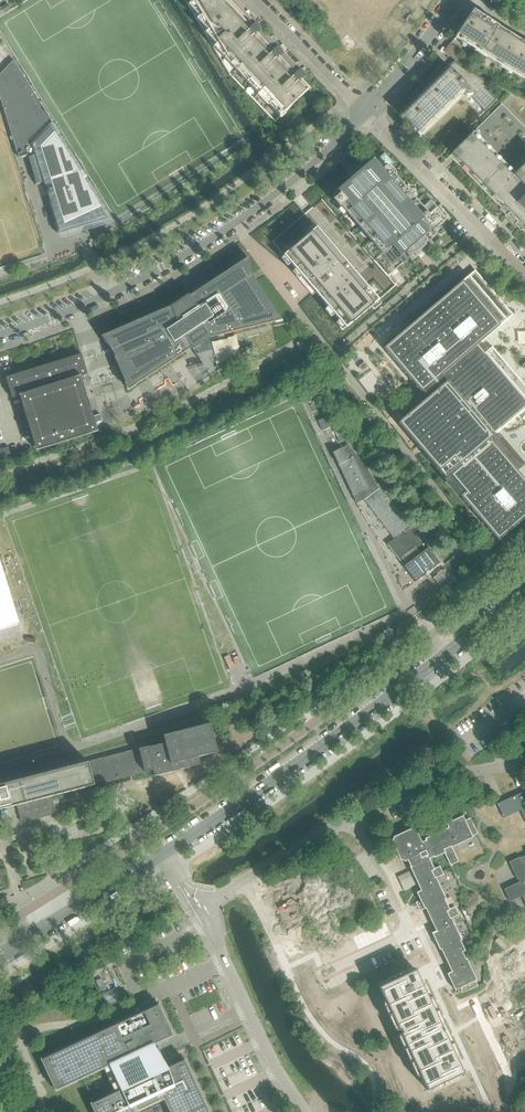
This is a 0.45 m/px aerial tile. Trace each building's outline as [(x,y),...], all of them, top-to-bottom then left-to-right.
[(229,75),(231,77),(264,43),(255,34),(259,30),(255,26),(253,27),(251,29),(244,22),(233,10),(224,0),(184,0),(229,75)] [(483,51),(498,26),(473,10),(457,34),(483,51)] [(523,42),(512,35),(506,31),(498,26),(483,51),(507,67),(523,42)] [(523,42),(507,67),(524,77),(524,43),(523,42)] [(264,43),(231,77),(253,99),(286,66),(277,57),(281,54),(277,49),(273,53),(264,43)] [(454,60),(460,53),(450,45),(444,52),(454,60)] [(59,139),(50,125),(52,122),(13,60),(0,74),(0,99),(18,158),(21,157),(21,155),(26,153),(36,185),(50,181),(50,182),(52,188),(48,190),(50,195),(54,193),(56,200),(56,201),(48,203),(58,234),(107,218),(59,139)] [(417,133),(460,91),(462,93),(464,92),(467,95),(468,96),(469,96),(470,96),(485,110),(483,112),(484,112),(497,100),(485,88),(490,84),(454,61),(448,67),(448,66),(399,114),(417,133)] [(286,66),(253,99),(275,122),(282,115),(308,90),(299,80),(302,78),(303,77),(299,72),(295,76),(286,66)] [(501,104),(449,156),(500,208),(499,209),(506,216),(509,213),(515,216),(517,222),(514,224),(521,231),(522,230),(524,233),(524,128),(501,104)] [(447,220),(440,211),(436,207),(430,200),(422,208),(392,173),(393,171),(388,165),(391,163),(384,155),(375,163),(373,160),(366,165),(365,166),(364,167),(367,170),(347,187),(344,184),(344,185),(343,186),(336,191),(339,195),(332,200),(332,201),(339,208),(340,207),(345,213),(346,212),(377,247),(389,261),(402,250),(409,258),(413,254),(414,255),(425,246),(424,244),(437,233),(434,231),(447,220)] [(304,214),(272,242),(283,255),(284,256),(290,263),(295,269),(302,277),(308,282),(309,282),(316,290),(311,294),(312,295),(315,292),(328,307),(334,314),(339,320),(345,328),(346,328),(379,300),(378,300),(395,285),(327,205),(322,199),(312,207),(305,214),(304,214)] [(276,311),(275,311),(256,281),(255,281),(254,282),(252,274),(248,257),(210,282),(202,288),(189,296),(188,295),(170,306),(170,307),(102,336),(110,349),(115,356),(114,357),(128,390),(191,348),(192,349),(209,338),(210,338),(273,322),(275,322),(275,323),(283,321),(276,311)] [(383,348),(421,393),(423,392),(428,397),(398,423),(498,541),(524,517),(524,480),(514,467),(520,462),(496,433),(524,409),(524,386),(492,347),(485,353),(478,345),(513,315),(475,270),(383,348)] [(12,398),(19,396),(36,450),(97,431),(80,377),(88,375),(81,354),(6,378),(12,398)] [(364,363),(359,367),(362,371),(367,366),(364,363)] [(334,424),(337,422),(336,419),(332,420),(330,415),(318,421),(323,431),(335,425),(334,424)] [(344,440),(338,428),(333,430),(339,442),(344,440)] [(387,498),(380,488),(348,445),(332,452),(338,465),(339,465),(353,494),(352,495),(356,503),(363,500),(364,500),(372,510),(372,511),(373,511),(383,524),(383,525),(384,525),(394,539),(409,527),(399,513),(399,512),(398,513),(391,503),(392,503),(391,500),(390,501),(388,499),(388,498),(387,498)] [(10,454),(8,447),(0,449),(0,457),(10,454)] [(394,539),(387,545),(387,546),(388,545),(404,566),(404,567),(404,568),(405,567),(415,581),(416,582),(426,574),(425,573),(429,570),(430,571),(440,563),(411,526),(410,527),(409,527),(394,539)] [(20,625),(0,561),(0,631),(20,625)] [(446,568),(433,578),(443,591),(456,581),(446,568)] [(200,764),(198,757),(217,752),(210,724),(163,736),(165,743),(148,748),(148,747),(147,747),(147,749),(141,750),(140,749),(134,751),(86,763),(87,764),(0,787),(0,808),(17,803),(22,822),(34,819),(34,816),(38,815),(41,814),(43,816),(55,813),(50,795),(54,793),(55,795),(56,795),(55,793),(69,790),(70,791),(71,791),(70,789),(84,786),(85,787),(86,787),(86,786),(92,784),(92,785),(94,785),(146,771),(146,770),(152,768),(154,776),(200,764)] [(524,791),(497,804),(497,803),(496,803),(503,818),(505,817),(508,816),(520,810),(524,820),(524,791)] [(449,909),(446,904),(444,905),(442,901),(446,899),(445,896),(436,878),(443,875),(439,866),(434,869),(429,859),(433,857),(433,858),(444,853),(450,866),(458,862),(452,847),(473,837),(472,836),(477,834),(476,831),(470,818),(469,819),(467,814),(463,816),(446,824),(448,828),(425,839),(425,841),(421,842),(416,830),(411,829),(394,837),(392,842),(400,860),(405,861),(407,860),(410,866),(409,867),(421,890),(416,892),(420,900),(415,902),(416,905),(419,911),(425,909),(436,931),(432,933),(440,950),(441,949),(451,972),(447,974),(455,990),(460,988),(462,993),(478,986),(477,985),(474,986),(472,982),(476,980),(467,959),(474,956),(472,952),(470,947),(464,950),(462,945),(459,946),(457,942),(461,940),(451,919),(459,915),(457,911),(455,906),(449,909)] [(521,858),(520,857),(509,862),(517,880),(518,879),(520,882),(504,889),(510,902),(524,895),(524,897),(524,856),(521,858)] [(416,972),(380,990),(430,1092),(466,1075),(416,972)] [(101,978),(96,981),(100,991),(106,988),(101,978)] [(156,1094),(162,1091),(171,1111),(208,1111),(184,1060),(162,1070),(157,1060),(163,1058),(158,1048),(153,1050),(150,1045),(172,1035),(158,1005),(143,1012),(88,1038),(42,1059),(56,1089),(109,1065),(120,1090),(92,1103),(96,1111),(133,1111),(130,1106),(136,1104),(138,1110),(159,1100),(156,1094)]
